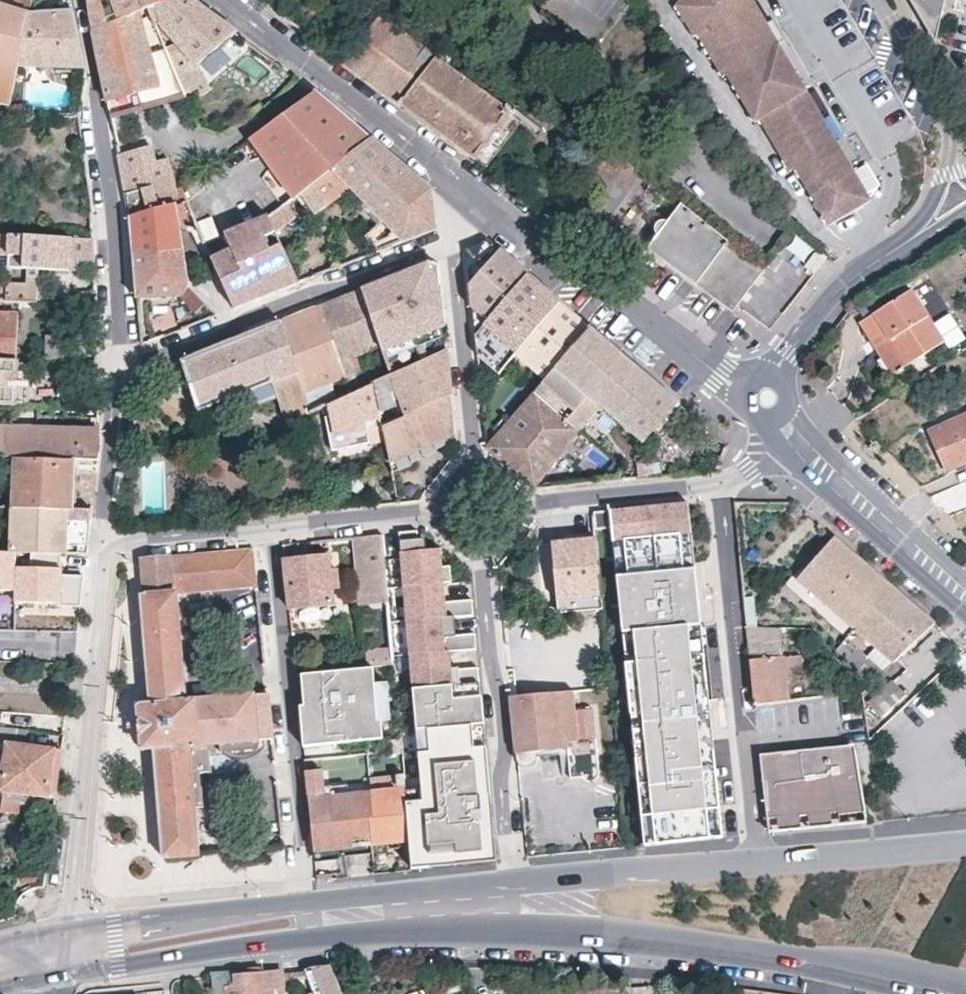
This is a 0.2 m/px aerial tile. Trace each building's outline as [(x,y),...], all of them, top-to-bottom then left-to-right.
[(18,68),(18,66),(30,13),(33,0),(18,0),(15,9),(0,5),(0,64),(18,68)] [(90,14),(93,28),(131,14),(139,11),(141,10),(138,0),(88,0),(90,14)] [(141,10),(146,9),(164,1),(169,10),(194,0),(138,0),(141,10)] [(197,66),(237,32),(216,17),(194,0),(169,10),(164,1),(146,9),(149,16),(154,28),(161,26),(178,45),(164,51),(183,95),(205,85),(197,66)] [(759,0),(680,0),(677,3),(696,34),(700,32),(725,75),(729,73),(757,120),(761,117),(791,169),(797,166),(830,224),(873,198),(759,0)] [(918,14),(935,12),(938,0),(909,0),(918,14)] [(149,16),(146,9),(141,10),(139,11),(141,19),(149,16)] [(18,66),(37,67),(72,67),(84,68),(79,42),(72,11),(30,13),(18,66)] [(141,19),(139,11),(131,14),(93,28),(93,30),(101,70),(107,98),(108,101),(127,97),(130,110),(171,98),(165,81),(158,81),(141,19)] [(918,14),(923,24),(933,23),(935,12),(918,14)] [(154,28),(149,16),(141,19),(158,81),(165,81),(171,98),(183,95),(164,51),(154,28)] [(355,71),(383,93),(441,135),(475,160),(510,113),(439,61),(380,17),(365,36),(345,63),(355,71)] [(10,105),(11,101),(18,68),(0,64),(0,103),(10,105)] [(18,66),(18,68),(11,101),(30,104),(37,67),(18,66)] [(316,92),(251,139),(294,199),(299,195),(311,186),(338,165),(370,139),(341,115),(316,92)] [(521,122),(510,113),(475,160),(478,163),(486,169),(521,122)] [(431,192),(418,181),(370,139),(338,165),(311,186),(326,206),(351,187),(382,220),(404,242),(435,230),(431,192)] [(151,146),(119,154),(124,183),(130,217),(178,204),(174,189),(168,159),(156,163),(151,146)] [(315,215),(326,206),(311,186),(299,195),(315,215)] [(183,187),(174,189),(178,204),(186,202),(183,187)] [(186,202),(175,205),(177,217),(192,214),(186,202)] [(680,205),(649,249),(698,285),(702,280),(732,302),(743,286),(749,290),(764,270),(709,226),(682,204),(680,205)] [(133,255),(134,257),(183,251),(177,217),(175,205),(130,217),(133,255)] [(270,218),(270,217),(225,234),(231,251),(211,258),(233,310),(243,306),(301,283),(270,218)] [(8,269),(27,269),(28,269),(39,269),(94,272),(93,239),(0,236),(0,263),(8,269)] [(528,274),(512,261),(498,248),(489,240),(467,249),(475,335),(528,274)] [(814,272),(815,271),(827,255),(817,247),(803,264),(814,272)] [(135,271),(137,297),(182,296),(189,287),(183,251),(134,257),(135,271)] [(442,295),(439,260),(367,289),(363,290),(381,348),(383,354),(390,376),(448,349),(442,295)] [(38,286),(39,269),(28,269),(27,269),(27,285),(38,286)] [(560,302),(547,291),(545,289),(528,274),(475,335),(477,355),(498,375),(516,353),(560,302)] [(0,287),(0,301),(19,302),(37,302),(38,286),(27,285),(6,284),(7,287),(0,287)] [(749,290),(743,286),(732,302),(738,306),(749,290)] [(381,348),(363,290),(322,306),(345,377),(361,371),(356,357),(381,348)] [(911,290),(862,321),(894,374),(944,342),(911,290)] [(19,302),(0,301),(0,314),(19,315),(19,302)] [(546,379),(591,329),(575,315),(560,302),(516,353),(546,379)] [(289,319),(281,322),(305,394),(345,377),(322,306),(294,317),(289,319)] [(17,361),(19,315),(0,314),(0,360),(17,361)] [(305,394),(281,322),(257,332),(207,352),(183,362),(198,411),(230,399),(251,391),(257,407),(277,400),(285,419),(310,412),(305,394)] [(636,367),(608,343),(591,329),(546,379),(534,392),(578,430),(600,406),(641,442),(676,402),(662,390),(636,367)] [(448,357),(448,349),(390,376),(401,406),(405,417),(453,397),(450,374),(448,357)] [(15,406),(16,406),(18,361),(17,361),(0,360),(0,406),(15,406)] [(390,376),(374,383),(380,414),(401,406),(390,376)] [(310,412),(325,405),(351,393),(345,377),(305,394),(310,412)] [(351,393),(325,405),(327,416),(324,416),(329,450),(367,444),(365,431),(383,429),(383,426),(380,414),(374,383),(351,393)] [(230,399),(235,415),(257,407),(251,391),(230,399)] [(534,392),(520,408),(487,448),(487,450),(534,488),(578,430),(534,392)] [(383,429),(389,464),(456,434),(453,407),(453,397),(405,417),(383,426),(383,429)] [(932,430),(949,469),(965,462),(965,416),(932,430)] [(15,457),(15,429),(0,429),(0,457),(15,457)] [(52,430),(15,429),(15,457),(51,459),(52,430)] [(100,432),(52,430),(51,459),(64,459),(99,460),(99,454),(101,443),(100,432)] [(14,459),(12,509),(53,510),(73,510),(74,461),(14,459)] [(652,476),(650,466),(640,467),(640,478),(652,476)] [(688,503),(593,512),(595,529),(612,528),(645,845),(723,837),(688,503)] [(12,509),(9,553),(16,553),(32,553),(61,554),(87,555),(90,533),(93,509),(73,510),(53,510),(12,509)] [(443,567),(442,548),(427,549),(420,550),(419,538),(418,529),(400,531),(405,586),(445,582),(443,567)] [(390,603),(385,550),(384,533),(354,537),(361,606),(390,603)] [(427,549),(426,538),(419,538),(420,550),(427,549)] [(596,538),(552,542),(558,612),(603,608),(601,589),(598,560),(596,543),(596,538)] [(834,538),(798,580),(855,629),(857,627),(891,586),(864,563),(846,547),(834,538)] [(188,700),(181,631),(177,593),(258,586),(256,572),(255,566),(254,547),(207,552),(142,559),(144,592),(141,593),(151,703),(139,705),(140,726),(141,749),(155,748),(163,857),(179,856),(198,855),(199,854),(195,807),(192,774),(203,772),(201,744),(209,743),(212,743),(265,739),(273,738),(269,692),(188,700)] [(16,568),(16,553),(9,553),(0,552),(0,590),(15,591),(16,568)] [(61,554),(32,553),(31,568),(16,568),(15,591),(14,602),(59,604),(59,607),(81,607),(82,594),(85,577),(61,576),(61,554)] [(286,560),(291,607),(334,603),(333,589),(331,576),(329,555),(286,560)] [(452,581),(451,566),(443,567),(445,582),(452,581)] [(340,575),(331,576),(333,589),(341,588),(340,575)] [(847,638),(855,629),(798,580),(790,589),(847,638)] [(474,614),(472,598),(447,601),(445,582),(405,586),(408,620),(447,616),(455,615),(474,614)] [(857,627),(855,629),(895,662),(935,624),(912,604),(891,586),(857,627)] [(457,634),(455,615),(447,616),(449,635),(457,634)] [(449,635),(447,616),(408,620),(411,654),(450,650),(477,648),(476,632),(457,634),(449,635)] [(756,705),(788,701),(781,628),(747,628),(753,684),(756,705)] [(855,629),(847,638),(886,671),(895,662),(855,629)] [(452,669),(450,650),(411,654),(415,688),(481,682),(479,667),(452,669)] [(375,683),(374,667),(302,674),(305,706),(310,705),(311,714),(300,715),(302,729),(313,728),(315,745),(380,740),(378,721),(377,708),(375,683)] [(868,703),(882,717),(907,694),(893,680),(868,703)] [(390,707),(388,682),(375,683),(377,708),(390,707)] [(489,766),(481,682),(415,688),(421,759),(422,771),(405,772),(410,830),(492,822),(491,811),(489,789),(480,790),(479,776),(478,767),(489,766)] [(574,691),(511,697),(519,768),(533,767),(536,762),(535,757),(534,749),(562,746),(567,746),(568,753),(570,773),(580,773),(580,774),(581,777),(582,778),(583,779),(584,780),(585,781),(587,782),(591,782),(593,781),(595,780),(596,779),(597,778),(598,778),(598,776),(599,775),(599,773),(599,771),(599,770),(593,709),(576,711),(574,691)] [(311,714),(310,705),(305,706),(300,706),(300,715),(311,714)] [(391,720),(390,707),(377,708),(378,721),(391,720)] [(7,748),(1,790),(4,790),(48,795),(57,797),(62,758),(63,749),(27,745),(29,729),(0,726),(0,747),(7,748)] [(315,745),(313,728),(302,729),(304,746),(315,745)] [(402,738),(391,739),(392,750),(403,749),(402,738)] [(265,739),(212,743),(214,748),(218,752),(224,756),(228,758),(234,760),(238,760),(242,760),(248,759),(253,758),(256,755),(259,752),(262,749),(263,746),(265,741),(265,739)] [(209,743),(201,744),(203,772),(211,772),(209,743)] [(863,812),(855,745),(761,755),(768,819),(836,811),(837,815),(863,812)] [(562,746),(534,749),(535,757),(560,754),(568,753),(567,746),(562,746)] [(306,760),(312,815),(315,850),(372,843),(368,794),(350,795),(349,783),(324,785),(322,758),(306,760)] [(422,771),(421,759),(404,760),(405,772),(422,771)] [(489,775),(489,766),(478,767),(479,776),(489,775)] [(195,807),(205,806),(203,772),(192,774),(195,807)] [(367,777),(368,794),(372,843),(411,839),(410,830),(405,772),(367,777)] [(48,795),(4,790),(1,809),(46,815),(48,795)] [(770,833),(864,823),(863,812),(837,815),(836,811),(768,819),(770,833)] [(495,831),(494,822),(492,822),(410,830),(411,839),(495,831)] [(332,964),(316,966),(327,993),(344,993),(332,964)] [(279,968),(223,973),(225,993),(281,993),(279,968)]
